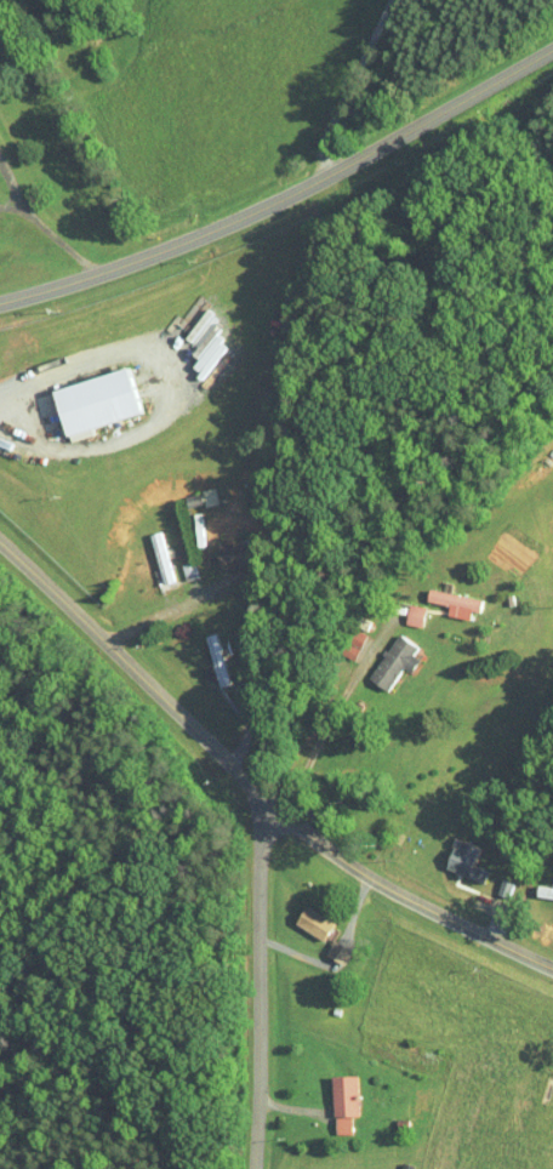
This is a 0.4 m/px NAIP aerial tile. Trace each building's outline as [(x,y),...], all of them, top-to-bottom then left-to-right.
[(34,379),(45,425),(127,405),(115,359),(34,379)] [(161,573),(146,522),(132,526),(147,577),(161,573)] [(201,560),(226,560),(227,535),(201,534),(201,560)] [(179,554),(166,557),(171,573),(183,569),(179,554)] [(464,593),(413,580),(410,592),(432,598),(430,606),(452,612),(454,602),(461,604),(464,593)] [(340,653),(351,626),(338,621),(327,647),(340,653)] [(402,637),(379,625),(354,673),(373,683),(386,659),(395,663),(402,650),(396,647),(402,637)] [(462,839),(439,831),(428,860),(451,869),(462,839)] [(309,932),(317,913),(287,898),(278,918),(309,932)] [(326,958),(336,944),(318,933),(309,947),(326,958)] [(315,1068),(317,1127),(335,1126),(335,1108),(343,1108),(341,1068),(315,1068)]
